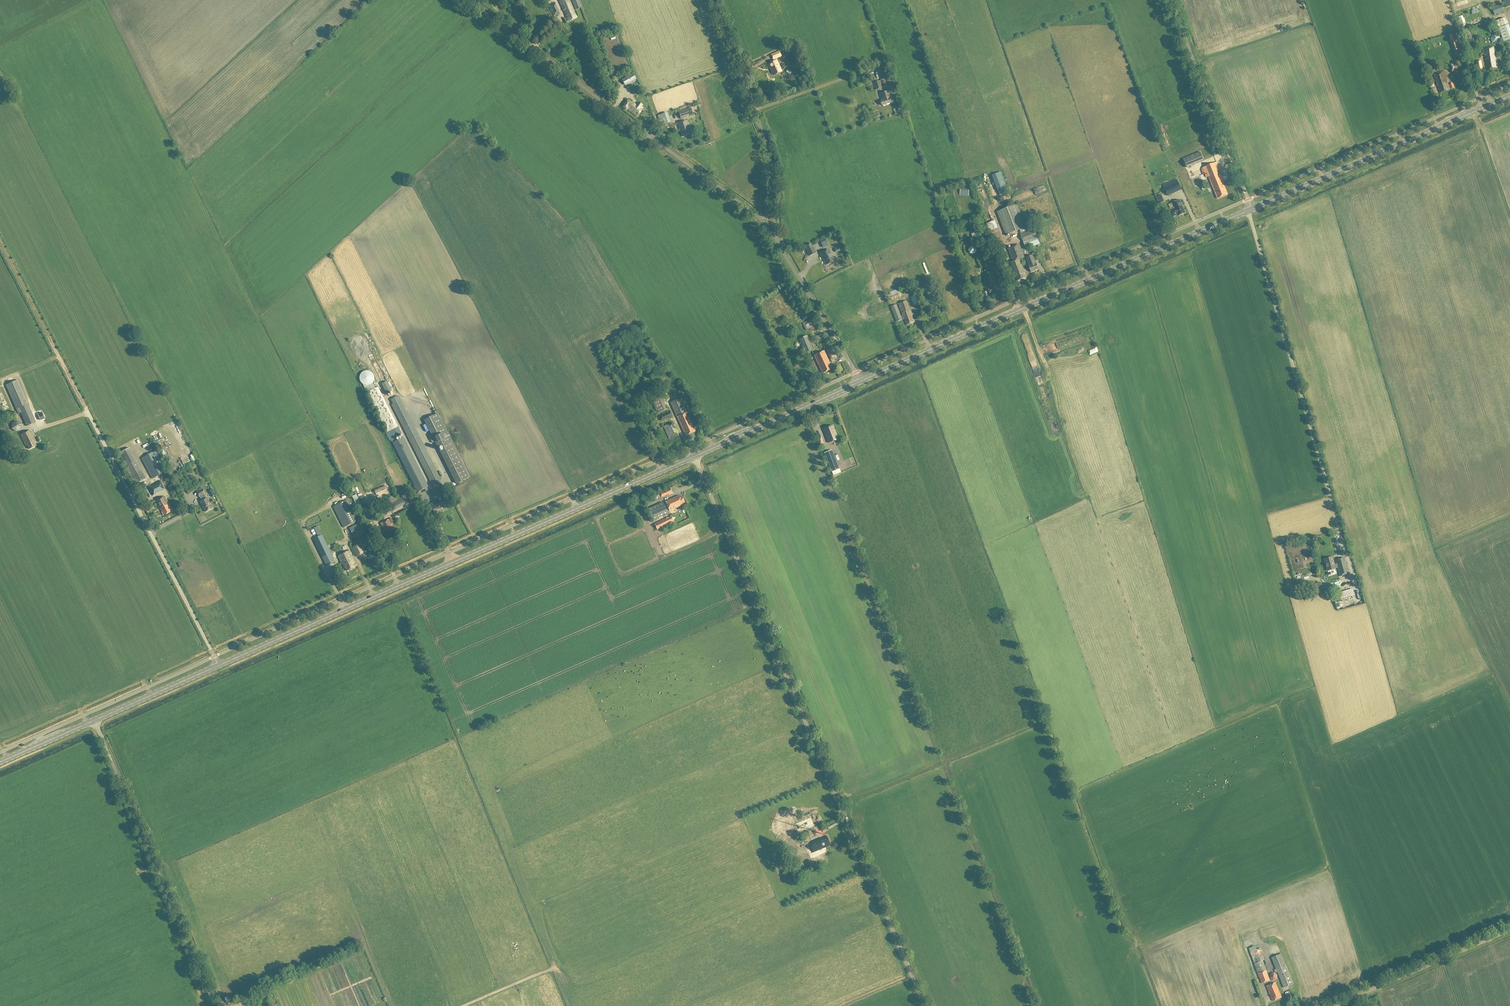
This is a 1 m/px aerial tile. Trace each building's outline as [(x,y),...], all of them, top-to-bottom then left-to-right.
[(561,6),(560,6),(567,21),(568,20),(568,21),(577,18),(569,0),(559,0),(561,6)] [(576,10),(581,8),(578,0),(572,0),(576,10)] [(560,14),(554,3),(548,6),(554,17),(560,14)] [(1504,12),(1501,4),(1492,8),(1494,15),(1504,12)] [(1496,21),(1498,28),(1503,42),(1509,40),(1509,30),(1506,18),(1496,21)] [(1448,36),(1455,57),(1463,55),(1456,33),(1448,36)] [(1494,47),(1483,48),(1486,70),(1497,68),(1494,47)] [(1429,62),(1432,71),(1439,69),(1436,60),(1429,62)] [(781,72),(776,61),(769,64),(774,75),(781,72)] [(1433,74),(1440,93),(1450,90),(1443,71),(1433,74)] [(625,86),(636,80),(632,72),(629,73),(630,75),(622,80),(625,86)] [(882,88),(879,81),(873,83),(875,90),(882,88)] [(638,86),(631,90),(634,95),(641,91),(638,86)] [(638,103),(636,106),(628,100),(623,107),(626,110),(627,109),(637,117),(642,110),(640,109),(642,106),(638,103)] [(693,115),(691,108),(679,112),(681,119),(693,115)] [(667,113),(659,115),(662,125),(664,124),(670,122),(667,113)] [(678,123),(682,137),(691,134),(686,121),(678,123)] [(1203,161),(1200,152),(1183,159),(1187,167),(1203,161)] [(1217,162),(1202,168),(1206,178),(1208,177),(1217,199),(1227,195),(1220,177),(1218,176),(1216,171),(1220,169),(1217,162)] [(1181,190),(1178,183),(1176,180),(1163,185),(1168,196),(1181,190)] [(1000,195),(1003,202),(1010,199),(1007,192),(1000,195)] [(1172,204),(1174,209),(1171,210),(1174,217),(1177,216),(1177,217),(1185,214),(1180,200),(1172,204)] [(1016,205),(997,212),(1006,235),(1019,230),(1025,228),(1025,227),(1016,205)] [(990,234),(995,246),(1003,242),(999,231),(995,221),(986,224),(990,234)] [(1020,234),(1026,249),(1037,245),(1038,247),(1041,246),(1033,225),(1032,225),(1032,224),(1025,227),(1025,228),(1019,230),(1021,233),(1020,234)] [(809,256),(816,253),(811,244),(805,247),(809,256)] [(1013,262),(1019,260),(1025,258),(1019,244),(1008,249),(1013,262)] [(976,247),(971,246),(968,250),(970,254),(974,255),(977,251),(976,247)] [(826,266),(834,262),(829,251),(821,255),(826,266)] [(1038,260),(1036,254),(1026,258),(1029,266),(1031,272),(1039,270),(1036,264),(1035,261),(1038,260)] [(1019,260),(1013,262),(1009,264),(1015,277),(1016,277),(1018,281),(1025,278),(1023,274),(1025,274),(1019,260)] [(964,273),(968,285),(975,282),(971,271),(964,273)] [(992,272),(984,275),(987,283),(985,284),(987,289),(989,288),(989,289),(988,289),(990,295),(1000,291),(998,285),(997,286),(992,272)] [(937,300),(933,289),(911,298),(914,306),(922,303),(923,305),(937,300)] [(891,307),(896,321),(904,319),(906,326),(914,323),(906,301),(898,304),(903,316),(901,316),(896,305),(891,307)] [(810,329),(811,331),(816,328),(812,319),(802,324),(806,331),(810,329)] [(813,350),(807,336),(799,340),(805,354),(813,350)] [(829,360),(834,358),(830,349),(826,351),(829,360)] [(814,356),(822,374),(832,369),(824,351),(814,356)] [(367,354),(376,374),(380,373),(378,368),(382,367),(380,364),(377,366),(371,353),(367,354)] [(371,384),(373,383),(374,380),(374,378),(374,376),(373,374),(371,372),(369,371),(367,371),(364,371),(362,373),(360,375),(359,377),(360,380),(360,381),(361,383),(363,385),(365,386),(367,386),(369,385),(371,384)] [(18,381),(6,386),(18,414),(20,413),(26,427),(36,423),(28,405),(18,381)] [(387,382),(381,384),(387,395),(392,392),(387,382)] [(367,393),(387,433),(398,427),(378,387),(367,393)] [(651,400),(658,414),(667,410),(660,395),(651,400)] [(441,481),(416,431),(399,396),(391,400),(393,404),(392,405),(432,485),(441,481)] [(680,398),(670,403),(686,436),(695,432),(687,414),(688,413),(680,398)] [(669,418),(673,417),(671,411),(659,416),(661,421),(669,417),(669,418)] [(470,477),(452,441),(438,414),(424,421),(456,484),(470,477)] [(3,435),(10,431),(7,423),(8,422),(7,419),(0,423),(0,429),(3,435)] [(11,429),(16,432),(21,429),(21,424),(17,421),(12,424),(11,429)] [(672,423),(664,427),(669,440),(678,436),(672,423)] [(833,426),(823,429),(829,443),(838,440),(833,426)] [(34,443),(35,442),(30,431),(21,435),(26,446),(27,445),(29,449),(36,446),(34,443)] [(419,491),(428,487),(425,481),(404,437),(397,441),(396,438),(391,440),(416,490),(415,490),(417,494),(420,493),(419,491)] [(119,454),(131,476),(142,471),(130,448),(119,454)] [(152,479),(158,476),(166,472),(156,451),(141,459),(152,479)] [(832,451),(824,454),(832,473),(839,470),(832,451)] [(142,471),(131,476),(135,485),(146,479),(142,471)] [(160,481),(148,487),(152,496),(165,490),(160,481)] [(174,484),(168,487),(173,498),(180,495),(174,484)] [(375,494),(387,489),(386,485),(374,491),(375,494)] [(449,497),(444,487),(439,490),(444,500),(449,497)] [(203,489),(197,492),(200,497),(205,495),(206,494),(203,489)] [(659,492),(659,493),(651,497),(653,501),(661,497),(661,498),(669,494),(669,495),(673,493),(671,489),(663,492),(662,491),(659,492)] [(356,494),(352,496),(355,503),(354,503),(355,506),(360,504),(356,494)] [(408,497),(411,504),(416,502),(413,494),(408,497)] [(202,500),(200,501),(206,512),(213,509),(207,497),(206,498),(205,495),(200,497),(202,500)] [(164,496),(155,501),(160,511),(161,510),(164,516),(171,512),(169,508),(170,508),(164,496)] [(665,502),(668,508),(670,511),(685,504),(681,496),(680,497),(679,496),(665,502)] [(382,516),(406,503),(404,498),(379,511),(382,516)] [(347,500),(333,507),(344,528),(358,521),(347,500)] [(433,503),(431,504),(432,507),(434,513),(441,510),(442,511),(448,508),(445,501),(434,506),(433,503)] [(668,514),(665,507),(663,503),(648,510),(653,521),(668,514)] [(361,511),(360,512),(366,523),(373,520),(367,508),(361,511)] [(673,522),(671,517),(655,524),(657,530),(673,522)] [(389,521),(381,524),(386,534),(394,530),(391,524),(394,523),(393,521),(392,518),(388,520),(389,521)] [(372,522),(367,524),(372,533),(376,531),(372,522)] [(349,528),(354,539),(365,533),(360,523),(349,528)] [(322,535),(313,539),(326,566),(335,562),(322,535)] [(360,544),(352,548),(357,557),(364,553),(360,544)] [(341,564),(352,559),(349,551),(338,556),(341,564)] [(1333,557),(1324,559),(1327,571),(1336,569),(1335,568),(1337,568),(1340,577),(1349,574),(1345,558),(1335,560),(1336,564),(1334,564),(1333,557)] [(352,559),(341,564),(344,569),(345,568),(347,571),(355,567),(353,564),(355,563),(352,559)] [(1337,600),(1354,596),(1353,589),(1336,594),(1337,600)] [(813,826),(810,818),(795,824),(798,832),(804,829),(804,830),(813,826)] [(801,835),(804,841),(812,838),(811,837),(813,837),(811,832),(809,832),(809,831),(801,835)] [(826,835),(809,843),(813,853),(831,846),(826,835)] [(1257,950),(1255,946),(1248,948),(1258,974),(1261,983),(1270,981),(1266,971),(1262,961),(1265,960),(1260,948),(1257,950)] [(1281,954),(1271,958),(1283,988),(1294,984),(1281,954)] [(1267,986),(1272,1001),(1281,998),(1275,983),(1267,986)]
